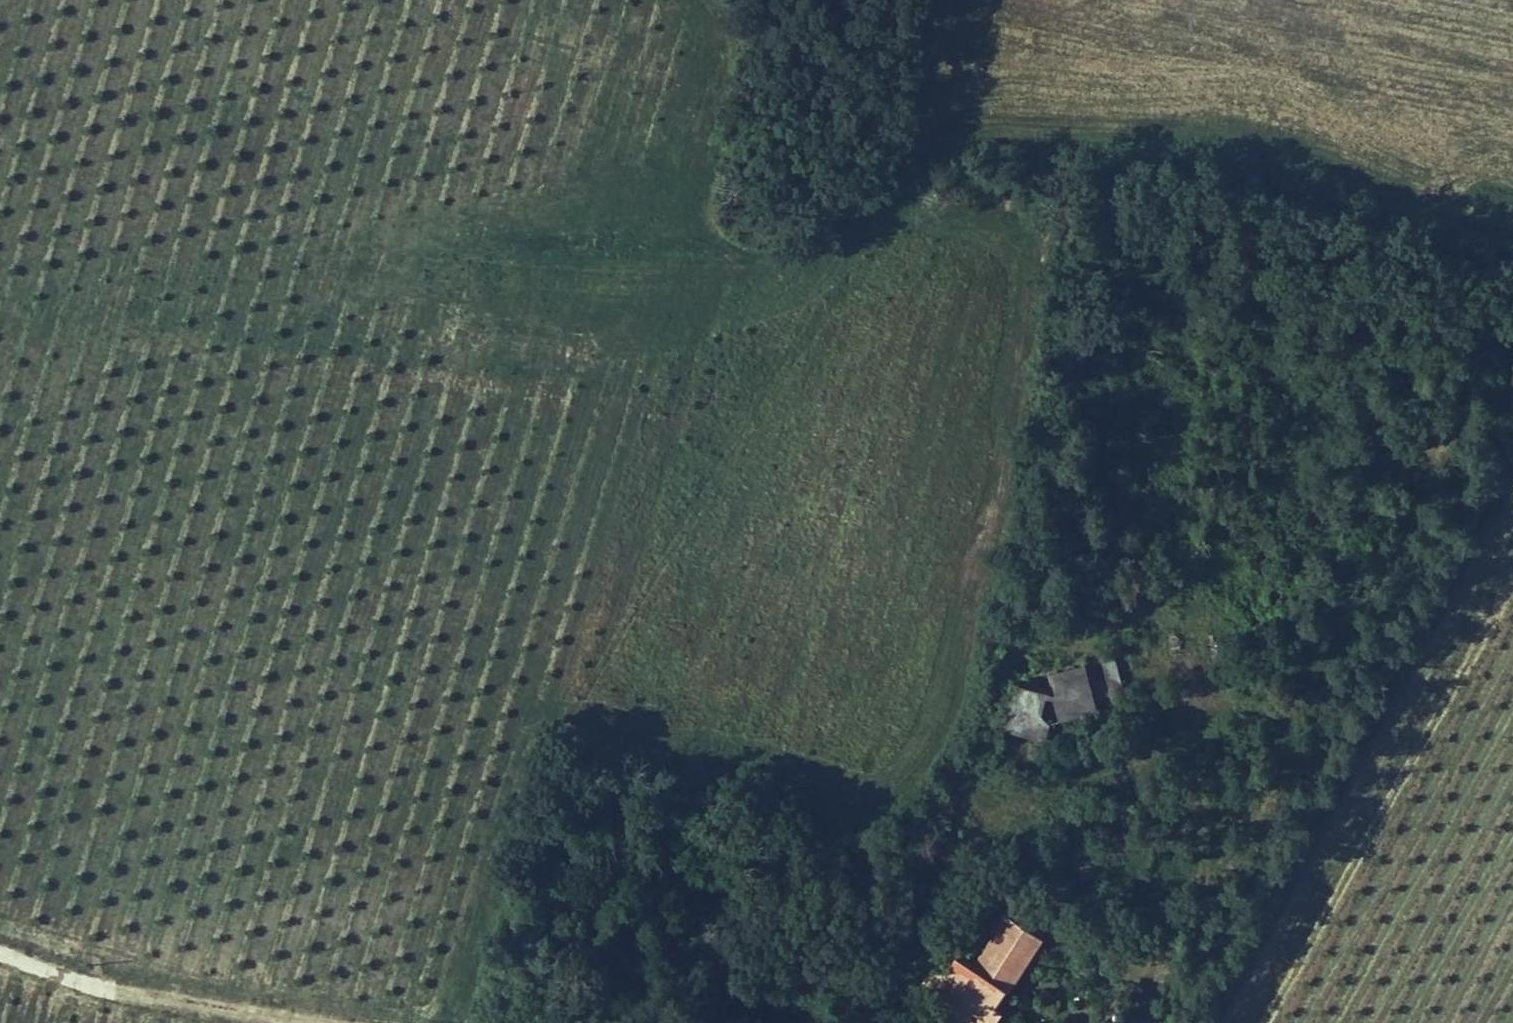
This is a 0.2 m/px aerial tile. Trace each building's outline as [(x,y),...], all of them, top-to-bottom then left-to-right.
[(1092,658),(1095,679),(1120,675),(1117,654),(1092,658)] [(1095,666),(1054,663),(1052,688),(1010,684),(1006,730),(1049,733),(1051,710),(1091,713),(1095,666)] [(1046,906),(1013,898),(1008,918),(1014,919),(1005,961),(978,954),(973,976),(1001,983),(995,1009),(1035,1019),(1041,991),(1031,989),(1037,968),(1032,967),(1046,906)] [(1046,906),(1032,967),(1037,968),(1043,970),(1057,908),(1046,906)] [(1001,983),(973,976),(962,973),(958,988),(979,993),(975,1015),(1007,1022),(1034,1022),(1035,1019),(995,1009),(1001,983)]
